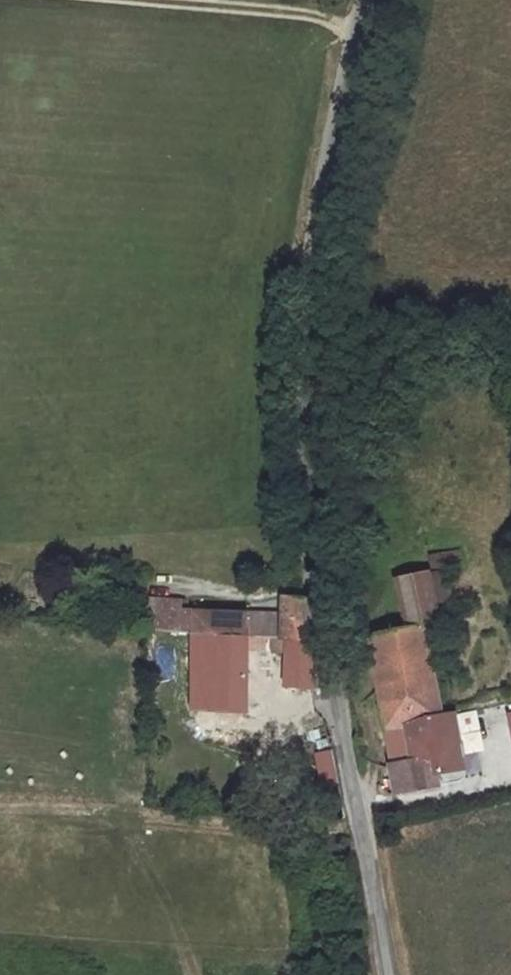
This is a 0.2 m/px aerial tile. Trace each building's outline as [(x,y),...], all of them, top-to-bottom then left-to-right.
[(433,557),(435,577),(450,574),(465,572),(463,553),(433,557)] [(405,634),(439,629),(457,625),(450,574),(435,577),(397,582),(405,634)] [(247,639),(270,640),(313,642),(312,602),(279,600),(279,614),(180,610),(180,600),(147,599),(145,630),(190,634),(247,639)] [(371,639),(377,672),(408,667),(412,695),(382,700),(394,767),(436,759),(432,736),(413,738),(409,720),(451,712),(439,629),(405,634),(371,639)] [(247,639),(190,634),(189,712),(244,716),(247,639)] [(313,642),(270,640),(270,653),(283,652),(282,686),(314,688),(313,642)] [(408,667),(377,672),(382,700),(412,695),(408,667)] [(432,736),(436,759),(394,767),(400,797),(441,788),(439,776),(466,770),(453,712),(451,712),(409,720),(413,738),(432,736)] [(212,740),(239,740),(239,722),(212,722),(212,740)] [(331,772),(330,750),(314,751),(314,783),(330,782),(331,772)]
